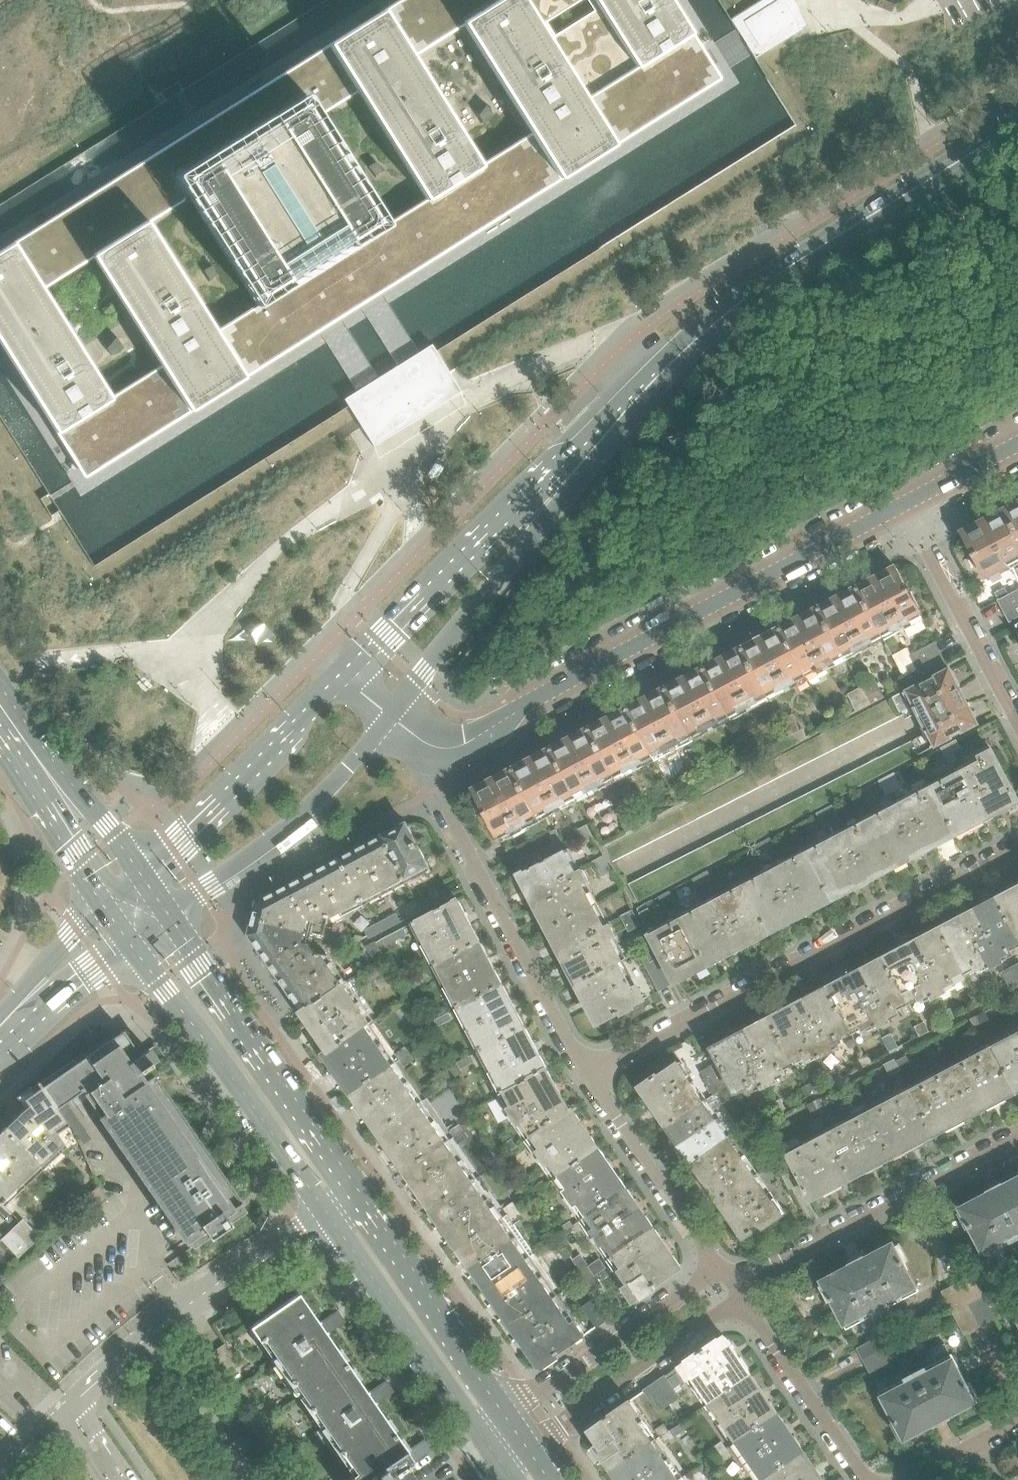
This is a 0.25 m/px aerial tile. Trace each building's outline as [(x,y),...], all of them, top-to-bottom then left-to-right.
[(720,68),(709,50),(693,27),(676,0),(394,0),(384,7),(327,41),(14,241),(0,250),(0,344),(54,431),(79,470),(83,477),(84,478),(192,411),(247,378),(320,332),(357,390),(378,377),(341,319),(360,306),(397,364),(418,351),(382,293),(562,179),(624,140),(721,78),(720,68)] [(792,0),(760,0),(730,19),(737,29),(752,54),(757,62),(810,28),(798,10),(792,0)] [(372,441),(459,386),(450,372),(436,350),(431,343),(418,351),(397,364),(378,377),(357,390),(345,398),(349,405),(363,426),(372,441)] [(444,467),(435,461),(428,473),(437,479),(444,467)] [(1003,510),(1004,512),(1017,538),(1017,502),(1003,510)] [(1004,512),(1003,510),(963,531),(987,578),(1017,562),(1017,538),(1004,512)] [(922,619),(895,566),(855,588),(882,638),(901,629),(901,630),(922,619)] [(882,638),(855,588),(817,608),(844,658),(882,638)] [(1017,603),(1017,590),(999,600),(1005,610),(1017,603)] [(1017,618),(1017,603),(1005,610),(1010,622),(1017,618)] [(844,658),(817,608),(779,628),(805,678),(844,658)] [(805,678),(779,628),(741,648),(767,698),(805,678)] [(915,666),(941,653),(936,643),(935,642),(910,656),(914,665),(915,666)] [(767,698),(741,648),(703,668),(729,718),(767,698)] [(920,677),(947,664),(941,653),(915,666),(920,677)] [(920,677),(915,666),(914,665),(900,672),(906,685),(920,677)] [(729,718),(703,668),(665,688),(691,738),(729,718)] [(979,724),(968,703),(961,689),(950,669),(908,691),(918,712),(925,725),(929,733),(936,746),(979,724)] [(885,697),(876,681),(862,688),(862,687),(861,687),(865,696),(870,705),(885,697)] [(861,687),(848,694),(852,703),(859,699),(865,696),(861,687)] [(691,738),(665,688),(627,708),(654,758),(691,738)] [(918,712),(908,691),(907,689),(894,696),(904,715),(906,718),(918,712)] [(865,696),(859,699),(863,708),(870,705),(865,696)] [(904,715),(894,696),(885,701),(894,719),(904,715)] [(859,699),(852,703),(857,712),(863,708),(859,699)] [(894,719),(885,701),(876,706),(885,724),(894,719)] [(885,724),(876,706),(866,711),(876,729),(885,724)] [(781,707),(775,710),(780,720),(787,717),(781,707)] [(654,758),(627,708),(588,728),(614,778),(654,758)] [(876,729),(866,711),(857,716),(866,734),(876,729)] [(801,730),(793,714),(787,717),(780,720),(781,721),(789,736),(801,730)] [(866,734),(857,716),(848,721),(857,738),(866,734)] [(857,738),(848,721),(838,726),(847,743),(857,738)] [(847,743),(838,726),(829,731),(838,748),(847,743)] [(614,778),(588,728),(550,748),(576,798),(614,778)] [(808,738),(803,729),(801,730),(789,736),(793,745),(808,738)] [(838,748),(829,731),(820,736),(829,753),(838,748)] [(936,746),(929,733),(920,737),(927,751),(936,746)] [(793,745),(789,736),(775,744),(779,752),(793,745)] [(829,753),(820,736),(811,740),(819,757),(829,753)] [(927,751),(920,737),(911,742),(918,756),(927,751)] [(956,739),(952,741),(957,750),(961,748),(957,740),(956,739)] [(819,757),(811,740),(801,745),(810,762),(819,757)] [(952,741),(948,743),(953,752),(957,750),(952,741)] [(918,756),(911,742),(902,747),(909,761),(918,756)] [(948,743),(944,745),(949,754),(953,752),(948,743)] [(708,755),(702,744),(697,746),(703,758),(708,755)] [(810,762),(801,745),(792,750),(801,767),(810,762)] [(944,745),(941,748),(945,756),(949,754),(944,745)] [(703,758),(697,746),(692,749),(699,760),(703,758)] [(909,761),(902,747),(893,751),(900,765),(909,761)] [(576,798),(550,748),(512,769),(538,818),(576,798)] [(957,750),(953,752),(958,760),(966,756),(961,748),(957,750)] [(801,767),(792,750),(783,755),(791,772),(801,767)] [(993,750),(960,767),(962,771),(963,770),(988,818),(1017,803),(1017,799),(993,750)] [(900,765),(893,751),(884,756),(891,770),(900,765)] [(949,754),(945,756),(950,765),(958,760),(953,752),(949,754)] [(791,772),(783,755),(773,760),(782,776),(791,772)] [(891,770),(884,756),(875,760),(882,775),(891,770)] [(782,776),(773,760),(764,765),(773,781),(782,776)] [(882,775),(875,760),(866,765),(873,779),(882,775)] [(733,765),(726,769),(731,778),(738,774),(737,773),(733,765)] [(773,781),(764,765),(755,770),(763,786),(773,781)] [(873,779),(866,765),(857,770),(864,784),(873,779)] [(500,839),(538,818),(512,769),(474,788),(500,839)] [(726,769),(719,773),(724,781),(731,778),(726,769)] [(763,786),(755,770),(745,775),(754,791),(763,786)] [(864,784),(857,770),(848,774),(855,789),(864,784)] [(963,770),(962,771),(932,787),(957,835),(988,818),(963,770)] [(895,772),(891,775),(895,782),(899,780),(895,772)] [(719,773),(712,776),(717,785),(724,781),(719,773)] [(855,789),(848,774),(838,779),(846,794),(855,789)] [(754,791),(745,775),(736,780),(744,796),(754,791)] [(891,775),(886,777),(891,785),(895,782),(891,775)] [(712,776),(705,780),(710,788),(717,785),(712,776)] [(886,777),(882,779),(886,787),(891,785),(886,777)] [(846,794),(838,779),(829,783),(837,798),(846,794)] [(882,779),(878,781),(882,789),(886,787),(882,779)] [(705,780),(699,783),(703,792),(710,788),(705,780)] [(744,796),(736,780),(727,784),(735,800),(744,796)] [(895,782),(891,785),(895,792),(903,788),(899,780),(895,782)] [(699,783),(692,787),(696,795),(703,792),(699,783)] [(837,798),(829,783),(820,788),(828,803),(837,798)] [(735,800),(727,784),(718,789),(726,805),(735,800)] [(886,787),(882,789),(886,797),(895,792),(891,785),(886,787)] [(627,786),(621,789),(628,802),(634,799),(627,786)] [(957,835),(932,787),(901,803),(926,851),(957,835)] [(828,803),(820,788),(811,792),(819,808),(828,803)] [(621,789),(616,792),(630,820),(636,818),(632,809),(628,802),(621,789)] [(726,805),(718,789),(708,794),(716,810),(726,805)] [(819,808),(811,792),(802,797),(810,812),(819,808)] [(716,810),(708,794),(699,799),(707,815),(716,810)] [(810,812),(802,797),(793,801),(801,817),(810,812)] [(707,815),(699,799),(690,804),(698,819),(707,815)] [(801,817),(793,801),(784,806),(792,822),(801,817)] [(926,851),(901,803),(869,820),(894,868),(926,851)] [(698,819),(690,804),(681,809),(688,824),(698,819)] [(833,805),(829,807),(833,815),(837,813),(833,805)] [(792,822),(784,806),(775,810),(783,827),(792,822)] [(829,807),(825,809),(829,817),(833,815),(829,807)] [(688,824),(681,809),(671,814),(679,829),(688,824)] [(825,809),(821,812),(825,819),(829,817),(825,809)] [(650,810),(643,814),(647,822),(654,818),(650,810)] [(783,827),(775,810),(766,815),(774,831),(783,827)] [(821,812),(817,814),(821,821),(825,819),(821,812)] [(833,815),(829,817),(833,824),(841,820),(837,813),(833,815)] [(643,814),(636,818),(640,826),(647,822),(643,814)] [(679,829),(671,814),(662,819),(670,833),(679,829)] [(774,831),(766,815),(757,819),(765,836),(774,831)] [(825,819),(821,821),(825,829),(833,824),(829,817),(825,819)] [(630,820),(629,821),(633,829),(640,826),(636,818),(630,820)] [(670,833),(662,819),(653,824),(660,838),(670,833)] [(765,836),(757,819),(748,824),(756,841),(765,836)] [(894,868),(869,820),(839,835),(864,884),(894,868)] [(629,821),(622,825),(626,832),(627,833),(633,829),(629,821)] [(432,872),(419,847),(407,824),(394,831),(384,836),(407,880),(414,876),(416,880),(432,872)] [(660,838),(653,824),(643,829),(651,843),(660,838)] [(756,841),(748,824),(739,829),(747,845),(756,841)] [(587,825),(578,829),(581,835),(589,831),(587,825)] [(566,850),(556,829),(548,834),(559,855),(566,850)] [(651,843),(643,829),(634,834),(641,848),(651,843)] [(747,845),(739,829),(730,833),(738,850),(747,845)] [(548,846),(554,857),(559,855),(548,834),(547,831),(517,847),(523,859),(548,846)] [(589,831),(581,835),(584,841),(592,837),(589,831)] [(738,850),(730,833),(720,838),(729,855),(738,850)] [(641,848),(634,834),(625,839),(632,852),(641,848)] [(864,884),(839,835),(808,852),(833,900),(864,884)] [(407,880),(384,836),(342,858),(365,903),(407,880)] [(729,855),(720,838),(711,842),(720,859),(729,855)] [(770,838),(766,840),(771,849),(775,847),(770,838)] [(632,852),(625,839),(616,843),(623,857),(632,852)] [(766,840),(762,842),(767,851),(771,849),(766,840)] [(720,859),(711,842),(702,847),(711,864),(720,859)] [(762,842),(758,844),(763,853),(767,851),(762,842)] [(623,857),(616,843),(606,849),(613,862),(623,857)] [(758,844),(754,846),(759,855),(763,853),(758,844)] [(520,876),(554,857),(548,846),(523,859),(514,864),(520,876)] [(711,864),(702,847),(693,851),(702,869),(711,864)] [(771,849),(767,851),(771,858),(779,854),(775,847),(771,849)] [(557,882),(577,872),(566,850),(559,855),(554,857),(520,876),(537,907),(563,894),(557,882)] [(702,869),(693,851),(684,856),(693,874),(702,869)] [(763,853),(759,855),(763,863),(771,858),(767,851),(763,853)] [(833,900),(808,852),(776,868),(802,916),(833,900)] [(609,864),(604,855),(592,862),(596,870),(609,864)] [(693,874),(684,856),(675,860),(684,878),(693,874)] [(365,903),(342,858),(289,886),(303,910),(308,911),(315,907),(317,911),(324,908),(328,918),(334,919),(365,903)] [(684,878),(675,860),(666,865),(675,883),(684,878)] [(613,872),(609,864),(596,870),(601,878),(613,872)] [(675,883),(666,865),(657,869),(666,888),(675,883)] [(802,916),(776,868),(746,884),(771,933),(802,916)] [(595,906),(584,883),(589,881),(583,869),(577,872),(557,882),(563,894),(537,907),(549,930),(595,906)] [(666,888),(657,869),(648,874),(657,892),(666,888)] [(708,870),(704,873),(709,881),(713,878),(708,870)] [(704,873),(701,875),(705,883),(709,881),(704,873)] [(657,892),(648,874),(639,878),(648,897),(657,892)] [(701,875),(697,877),(701,885),(704,883),(705,883),(701,875)] [(697,877),(693,880),(697,888),(701,885),(697,877)] [(648,897),(639,878),(629,883),(639,902),(648,897)] [(709,881),(705,883),(711,894),(719,889),(713,878),(709,881)] [(697,888),(696,888),(703,899),(711,894),(705,883),(704,883),(701,885),(697,888)] [(771,933),(746,884),(714,901),(739,949),(771,933)] [(308,911),(303,910),(289,886),(259,902),(254,919),(314,934),(323,936),(328,918),(324,908),(317,911),(315,907),(308,911)] [(998,899),(1017,936),(1017,888),(998,899)] [(669,892),(658,898),(662,905),(673,899),(669,892)] [(480,941),(473,929),(458,899),(416,922),(438,964),(480,941)] [(998,899),(963,917),(977,941),(987,963),(989,967),(1004,960),(1002,956),(1011,951),(1008,946),(1017,941),(1017,936),(998,899)] [(652,900),(644,904),(647,909),(648,908),(655,904),(652,900)] [(739,949),(714,901),(683,917),(708,966),(739,949)] [(644,904),(637,909),(639,913),(647,909),(644,904)] [(586,937),(606,926),(595,906),(549,930),(566,963),(592,949),(586,937)] [(647,909),(639,913),(664,962),(676,983),(676,982),(681,980),(682,979),(693,973),(708,966),(683,917),(661,929),(651,910),(650,910),(649,908),(648,908),(647,909)] [(633,910),(627,913),(631,922),(637,918),(633,910)] [(401,923),(396,913),(392,915),(397,925),(401,923)] [(627,913),(620,916),(625,925),(631,922),(627,913)] [(397,925),(392,915),(388,918),(393,927),(397,925)] [(977,941),(963,917),(941,929),(963,970),(973,964),(976,969),(987,963),(977,941)] [(393,927),(388,918),(381,921),(386,931),(393,927)] [(637,918),(631,922),(635,929),(641,926),(637,918)] [(312,946),(314,934),(254,919),(251,934),(273,966),(294,951),(299,952),(303,959),(306,957),(311,963),(321,955),(318,955),(312,946)] [(386,931),(381,921),(374,925),(379,935),(386,931)] [(631,922),(625,925),(629,932),(635,929),(631,922)] [(623,959),(614,941),(611,936),(616,933),(611,923),(606,926),(586,937),(592,949),(566,963),(577,983),(619,961),(623,959)] [(379,935),(374,925),(369,928),(374,937),(379,935)] [(374,937),(369,928),(364,930),(367,936),(369,940),(374,937)] [(404,928),(382,940),(386,947),(407,935),(404,929),(404,928)] [(963,970),(941,929),(906,947),(920,971),(931,993),(933,997),(946,990),(944,987),(955,981),(952,975),(963,970)] [(356,935),(354,942),(361,944),(363,937),(356,935)] [(503,984),(496,971),(480,941),(438,964),(461,1007),(503,984)] [(354,942),(352,950),(359,952),(361,944),(354,942)] [(385,956),(376,943),(375,942),(366,947),(377,962),(385,956)] [(651,945),(640,951),(650,969),(661,990),(662,990),(671,985),(672,985),(660,964),(651,945)] [(920,971),(906,947),(884,959),(906,1000),(917,994),(920,999),(931,993),(920,971)] [(291,994),(331,966),(324,956),(321,955),(311,963),(306,957),(303,959),(299,952),(294,951),(273,966),(291,994)] [(906,1000),(884,959),(849,977),(864,1001),(874,1023),(876,1027),(889,1020),(887,1016),(898,1011),(895,1006),(906,1000)] [(643,999),(636,986),(633,987),(619,961),(577,983),(598,1024),(621,1011),(623,1014),(634,1008),(633,1005),(643,999)] [(1003,973),(1011,989),(1012,988),(1017,985),(1017,965),(1003,973)] [(305,1015),(345,986),(331,966),(291,994),(304,1011),(303,1012),(305,1015)] [(416,985),(430,977),(427,970),(412,978),(416,985)] [(864,1001),(849,977),(828,989),(849,1030),(860,1024),(862,1029),(874,1023),(864,1001)] [(326,1055),(376,1021),(382,1017),(355,980),(345,986),(305,1015),(330,1051),(325,1054),(326,1055)] [(1002,981),(998,983),(1003,993),(1007,991),(1002,981)] [(525,1027),(518,1014),(503,984),(461,1007),(483,1049),(525,1027)] [(849,1030),(828,989),(792,1007),(807,1031),(817,1053),(820,1056),(833,1049),(831,1046),(840,1041),(838,1036),(849,1030)] [(980,993),(975,995),(981,1005),(986,1002),(980,993)] [(975,995),(971,997),(977,1007),(981,1005),(975,995)] [(807,1031),(792,1007),(771,1018),(792,1060),(803,1054),(806,1059),(817,1053),(807,1031)] [(950,1008),(945,1011),(950,1021),(955,1018),(950,1008)] [(945,1011),(941,1013),(946,1023),(950,1021),(945,1011)] [(983,1012),(976,1016),(982,1027),(984,1031),(993,1026),(985,1011),(983,1012)] [(438,1027),(453,1019),(449,1013),(435,1020),(438,1027)] [(976,1030),(982,1027),(976,1016),(971,1019),(976,1030)] [(792,1060),(771,1018),(750,1030),(762,1055),(774,1076),(785,1070),(783,1064),(792,1060)] [(353,1094),(410,1053),(406,1046),(397,1052),(376,1021),(326,1055),(353,1094)] [(923,1022),(918,1024),(924,1034),(929,1032),(923,1022)] [(918,1024),(914,1027),(920,1037),(924,1034),(918,1024)] [(548,1070),(541,1056),(525,1027),(483,1049),(505,1092),(547,1070),(548,1070)] [(762,1055),(750,1030),(714,1049),(720,1062),(732,1084),(736,1090),(746,1084),(749,1089),(761,1082),(763,1086),(776,1079),(774,1076),(762,1055)] [(245,1211),(152,1076),(147,1069),(152,1065),(151,1064),(156,1061),(148,1049),(144,1052),(143,1053),(138,1056),(133,1049),(135,1048),(123,1031),(113,1038),(113,1037),(111,1035),(73,1060),(40,1084),(57,1108),(71,1098),(83,1090),(85,1093),(88,1097),(144,1178),(187,1240),(192,1248),(208,1237),(210,1239),(231,1225),(229,1222),(245,1211)] [(992,1046),(1016,1093),(1017,1092),(1017,1033),(992,1046)] [(893,1037),(889,1040),(894,1050),(899,1048),(893,1037)] [(885,1042),(884,1042),(890,1053),(894,1050),(889,1040),(885,1042)] [(1016,1093),(992,1046),(951,1067),(975,1114),(987,1108),(986,1106),(1003,1097),(1004,1099),(1016,1093)] [(428,1097),(407,1067),(416,1061),(410,1053),(353,1094),(379,1132),(428,1097)] [(868,1053),(863,1056),(868,1064),(872,1062),(868,1053)] [(460,1070),(475,1062),(471,1055),(457,1063),(460,1070)] [(863,1056),(859,1058),(863,1067),(868,1064),(863,1056)] [(906,1056),(897,1061),(902,1069),(911,1065),(906,1056)] [(895,1059),(890,1062),(893,1068),(898,1065),(895,1059)] [(704,1101),(687,1076),(690,1074),(681,1062),(658,1078),(657,1076),(641,1087),(643,1091),(642,1094),(646,1101),(650,1100),(660,1116),(659,1118),(663,1125),(666,1124),(668,1127),(704,1101)] [(732,1084),(720,1062),(701,1072),(714,1095),(709,1098),(713,1102),(722,1096),(719,1092),(720,1091),(721,1092),(732,1084)] [(890,1062),(884,1065),(887,1070),(893,1068),(890,1062)] [(893,1068),(887,1070),(890,1076),(901,1071),(898,1065),(893,1068)] [(975,1114),(951,1067),(910,1089),(934,1136),(946,1129),(945,1127),(962,1118),(963,1120),(975,1114)] [(837,1069),(833,1071),(837,1080),(842,1078),(837,1069)] [(570,1109),(564,1099),(547,1070),(505,1092),(501,1094),(502,1096),(528,1139),(570,1109)] [(833,1071),(828,1074),(833,1083),(837,1080),(833,1071)] [(810,1083),(806,1086),(811,1094),(816,1092),(810,1083)] [(54,1130),(66,1121),(57,1108),(40,1084),(17,1099),(20,1102),(24,1109),(3,1129),(41,1169),(59,1152),(56,1147),(62,1141),(54,1130)] [(806,1086),(802,1088),(807,1096),(811,1094),(806,1086)] [(934,1136),(910,1089),(869,1110),(894,1157),(905,1151),(904,1149),(921,1140),(923,1142),(934,1136)] [(406,1171),(464,1132),(459,1125),(451,1130),(428,1097),(379,1132),(406,1171)] [(780,1099),(776,1101),(781,1110),(785,1108),(780,1099)] [(823,1109),(818,1099),(813,1102),(818,1112),(823,1109)] [(730,1139),(704,1102),(704,1101),(668,1127),(669,1128),(668,1131),(672,1137),(675,1137),(686,1153),(684,1156),(689,1162),(692,1162),(694,1164),(730,1139)] [(776,1101),(771,1104),(777,1113),(781,1110),(776,1101)] [(818,1112),(813,1102),(808,1105),(813,1115),(818,1112)] [(836,1115),(831,1107),(819,1113),(824,1122),(836,1115)] [(598,1147),(592,1137),(573,1110),(571,1111),(570,1109),(528,1139),(555,1179),(597,1150),(596,1148),(598,1147)] [(894,1157),(869,1110),(829,1131),(853,1178),(865,1172),(863,1170),(881,1161),(882,1163),(894,1157)] [(763,1120),(758,1111),(747,1117),(752,1126),(763,1120)] [(3,1129),(0,1133),(0,1203),(3,1206),(41,1169),(3,1129)] [(853,1178),(829,1131),(786,1154),(789,1161),(779,1166),(790,1188),(801,1183),(811,1201),(824,1194),(823,1192),(840,1183),(841,1185),(853,1178)] [(482,1177),(459,1143),(468,1138),(464,1132),(406,1171),(433,1210),(482,1177)] [(499,1159),(518,1147),(513,1139),(494,1152),(499,1159)] [(755,1175),(730,1139),(694,1164),(695,1166),(693,1169),(698,1175),(701,1174),(711,1190),(709,1193),(714,1199),(717,1199),(719,1200),(755,1175)] [(626,1186),(618,1176),(600,1150),(598,1151),(597,1150),(555,1179),(583,1219),(625,1189),(624,1188),(626,1186)] [(63,1184),(52,1172),(47,1177),(59,1188),(63,1184)] [(785,1213),(775,1199),(772,1201),(755,1175),(719,1200),(720,1203),(718,1206),(723,1212),(726,1211),(736,1226),(734,1229),(739,1236),(743,1235),(744,1237),(762,1225),(764,1227),(785,1213)] [(459,1248),(517,1209),(512,1202),(503,1207),(482,1177),(433,1210),(459,1248)] [(1005,1184),(1002,1184),(995,1188),(1017,1231),(1017,1177),(1005,1184)] [(534,1195),(546,1186),(543,1181),(530,1190),(534,1195)] [(108,1199),(105,1195),(98,1185),(83,1198),(92,1211),(108,1199)] [(995,1188),(989,1191),(987,1193),(987,1194),(960,1208),(962,1211),(959,1213),(967,1229),(970,1227),(984,1252),(1010,1238),(1013,1242),(1017,1240),(1017,1231),(995,1188)] [(653,1226),(646,1216),(628,1190),(626,1191),(625,1189),(583,1219),(610,1259),(652,1229),(651,1228),(653,1226)] [(535,1254),(512,1221),(521,1215),(517,1209),(459,1248),(486,1287),(535,1254)] [(34,1222),(27,1214),(22,1219),(30,1226),(34,1222)] [(40,1237),(30,1226),(22,1219),(12,1229),(29,1247),(40,1237)] [(562,1235),(574,1226),(570,1221),(558,1229),(562,1235)] [(29,1247),(12,1229),(0,1240),(17,1258),(29,1247)] [(680,1266),(673,1256),(655,1230),(653,1231),(652,1229),(610,1259),(628,1285),(624,1288),(634,1301),(679,1270),(677,1268),(680,1266)] [(864,1257),(857,1261),(884,1310),(888,1318),(890,1322),(897,1318),(899,1317),(893,1305),(891,1301),(917,1287),(904,1262),(907,1261),(899,1245),(896,1246),(894,1243),(867,1257),(864,1257)] [(564,1248),(559,1252),(565,1261),(570,1257),(571,1257),(564,1248)] [(513,1326),(570,1287),(565,1280),(557,1286),(535,1254),(486,1287),(513,1326)] [(581,1254),(572,1260),(573,1261),(575,1264),(584,1258),(581,1254)] [(584,1258),(575,1264),(578,1269),(587,1263),(584,1258)] [(600,1258),(589,1266),(590,1267),(593,1271),(604,1263),(600,1258)] [(824,1284),(821,1286),(829,1302),(832,1300),(845,1325),(861,1316),(867,1328),(881,1321),(888,1318),(884,1310),(857,1261),(851,1264),(849,1266),(822,1281),(824,1284)] [(587,1263),(578,1269),(581,1273),(590,1267),(589,1266),(587,1263)] [(604,1263),(593,1271),(595,1275),(596,1276),(607,1268),(604,1263)] [(590,1267),(581,1273),(584,1277),(593,1271),(590,1267)] [(593,1271),(584,1277),(587,1281),(595,1275),(593,1271)] [(595,1275),(587,1281),(592,1289),(601,1283),(596,1276),(595,1275)] [(984,1297),(973,1276),(962,1282),(973,1303),(984,1297)] [(962,1282),(954,1286),(965,1307),(973,1303),(962,1282)] [(601,1283),(592,1289),(598,1297),(607,1291),(601,1283)] [(965,1307),(954,1286),(943,1292),(954,1313),(965,1307)] [(589,1333),(565,1299),(574,1293),(570,1287),(513,1326),(541,1366),(543,1364),(544,1364),(589,1333)] [(282,1362),(341,1321),(335,1313),(322,1322),(320,1321),(318,1322),(298,1293),(249,1327),(260,1341),(263,1339),(265,1341),(267,1340),(277,1355),(268,1361),(273,1369),(282,1362)] [(996,1318),(984,1297),(973,1303),(984,1324),(996,1318)] [(607,1320),(593,1300),(583,1307),(597,1327),(607,1320)] [(973,1303),(965,1307),(976,1328),(984,1324),(973,1303)] [(976,1328),(965,1307),(954,1313),(965,1334),(976,1328)] [(888,1318),(881,1321),(885,1331),(892,1327),(890,1322),(888,1318)] [(347,1359),(339,1347),(336,1349),(327,1336),(330,1334),(329,1333),(343,1323),(341,1321),(282,1362),(293,1377),(290,1378),(293,1382),(295,1380),(304,1394),(347,1364),(344,1360),(347,1359)] [(751,1375),(732,1347),(725,1337),(720,1339),(719,1340),(680,1367),(708,1403),(751,1375)] [(885,1349),(879,1338),(858,1349),(864,1360),(885,1349)] [(238,1364),(224,1344),(216,1350),(229,1370),(238,1364)] [(891,1361),(885,1349),(864,1360),(870,1372),(891,1361)] [(229,1370),(216,1350),(204,1359),(217,1378),(229,1370)] [(911,1365),(907,1356),(901,1359),(905,1368),(911,1365)] [(976,1399),(979,1398),(970,1382),(967,1383),(953,1357),(927,1372),(925,1368),(916,1373),(943,1422),(948,1419),(950,1417),(977,1402),(976,1399)] [(319,1436),(388,1389),(384,1382),(370,1392),(369,1391),(366,1392),(357,1379),(360,1377),(352,1366),(349,1368),(347,1364),(304,1394),(313,1406),(311,1407),(313,1411),(315,1410),(326,1425),(316,1431),(319,1436)] [(943,1422),(916,1373),(906,1378),(908,1382),(882,1396),(895,1422),(892,1423),(900,1439),(903,1437),(905,1441),(932,1426),(933,1427),(935,1426),(943,1422)] [(778,1413),(762,1390),(751,1375),(708,1403),(737,1442),(778,1413)] [(681,1397),(665,1377),(657,1383),(674,1408),(682,1402),(680,1399),(681,1397)] [(674,1408),(657,1383),(645,1391),(661,1411),(669,1405),(672,1410),(674,1408)] [(394,1432),(393,1430),(395,1429),(387,1417),(385,1419),(376,1406),(378,1404),(377,1403),(391,1393),(388,1389),(319,1436),(321,1439),(331,1432),(340,1446),(338,1447),(341,1450),(343,1449),(352,1462),(394,1432)] [(613,1470),(669,1430),(665,1424),(655,1431),(631,1400),(588,1430),(598,1444),(594,1446),(595,1448),(597,1446),(613,1470)] [(805,1452),(794,1436),(778,1413),(737,1442),(764,1479),(805,1452)] [(665,1445),(675,1438),(669,1430),(613,1470),(620,1479),(678,1479),(685,1475),(665,1445)] [(407,1466),(412,1463),(430,1450),(423,1440),(407,1451),(406,1450),(409,1448),(401,1436),(398,1438),(394,1432),(352,1462),(357,1469),(351,1474),(350,1472),(344,1476),(347,1479),(389,1479),(407,1467),(408,1467),(407,1466)] [(727,1449),(722,1441),(713,1448),(718,1455),(727,1449)] [(732,1456),(727,1449),(718,1455),(723,1462),(732,1456)] [(823,1479),(805,1452),(764,1479),(824,1479),(823,1479)] [(407,1467),(389,1479),(416,1479),(407,1467)]
